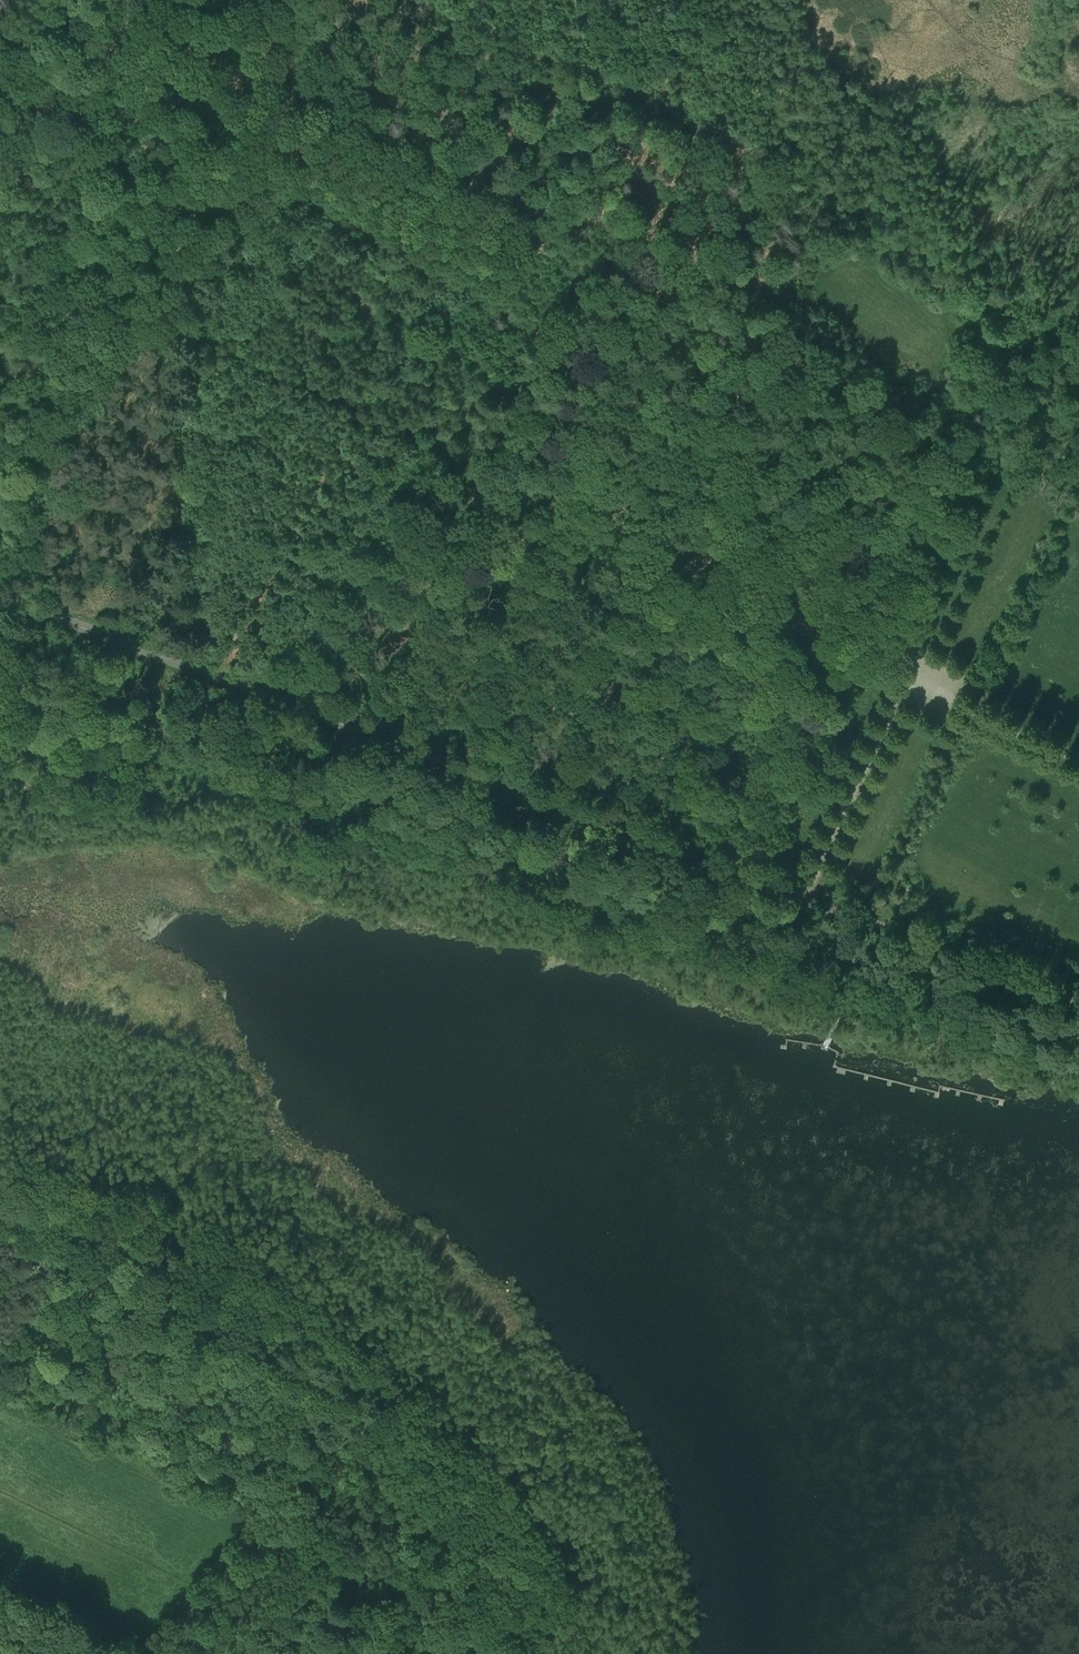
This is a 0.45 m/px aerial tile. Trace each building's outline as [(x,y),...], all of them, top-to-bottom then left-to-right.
[(826,1048),(832,1037),(827,1034),(822,1046),(826,1048)]
